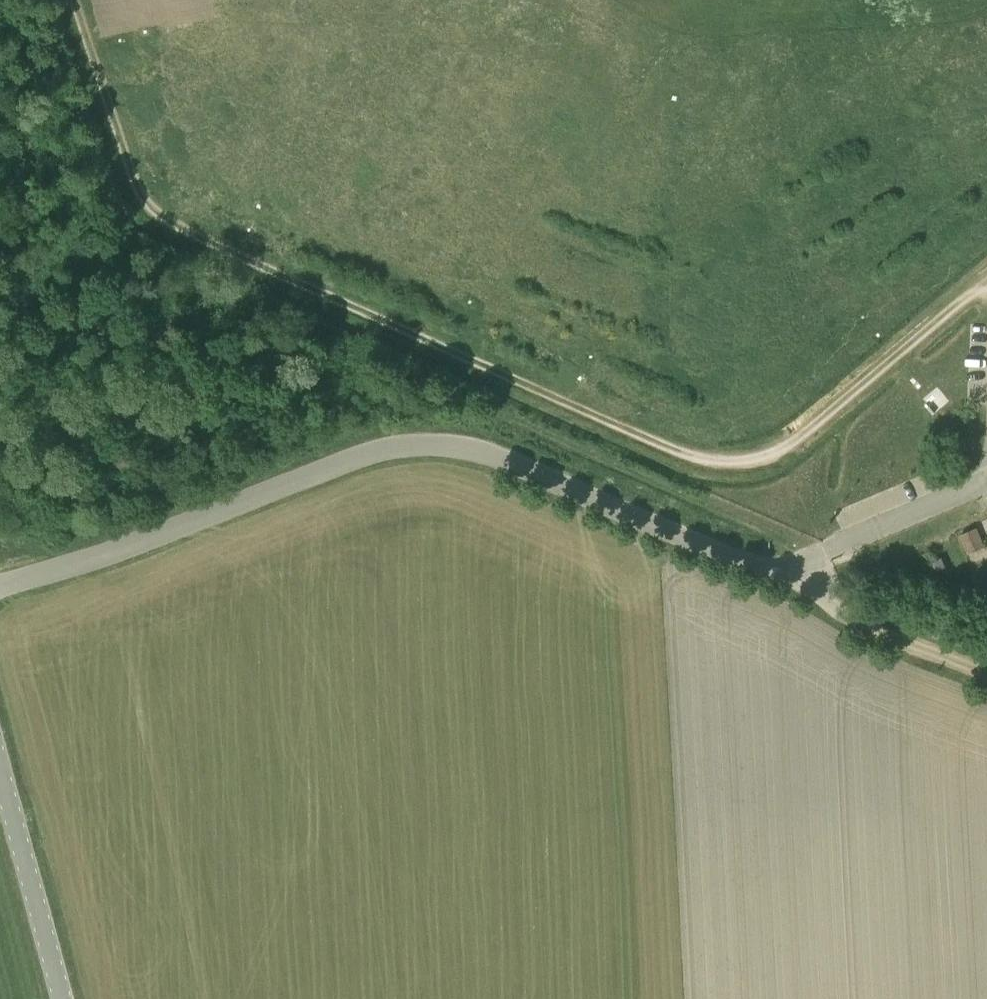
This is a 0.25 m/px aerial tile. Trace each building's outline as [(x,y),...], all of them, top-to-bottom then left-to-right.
[(985,546),(977,527),(959,534),(967,553),(985,546)]
